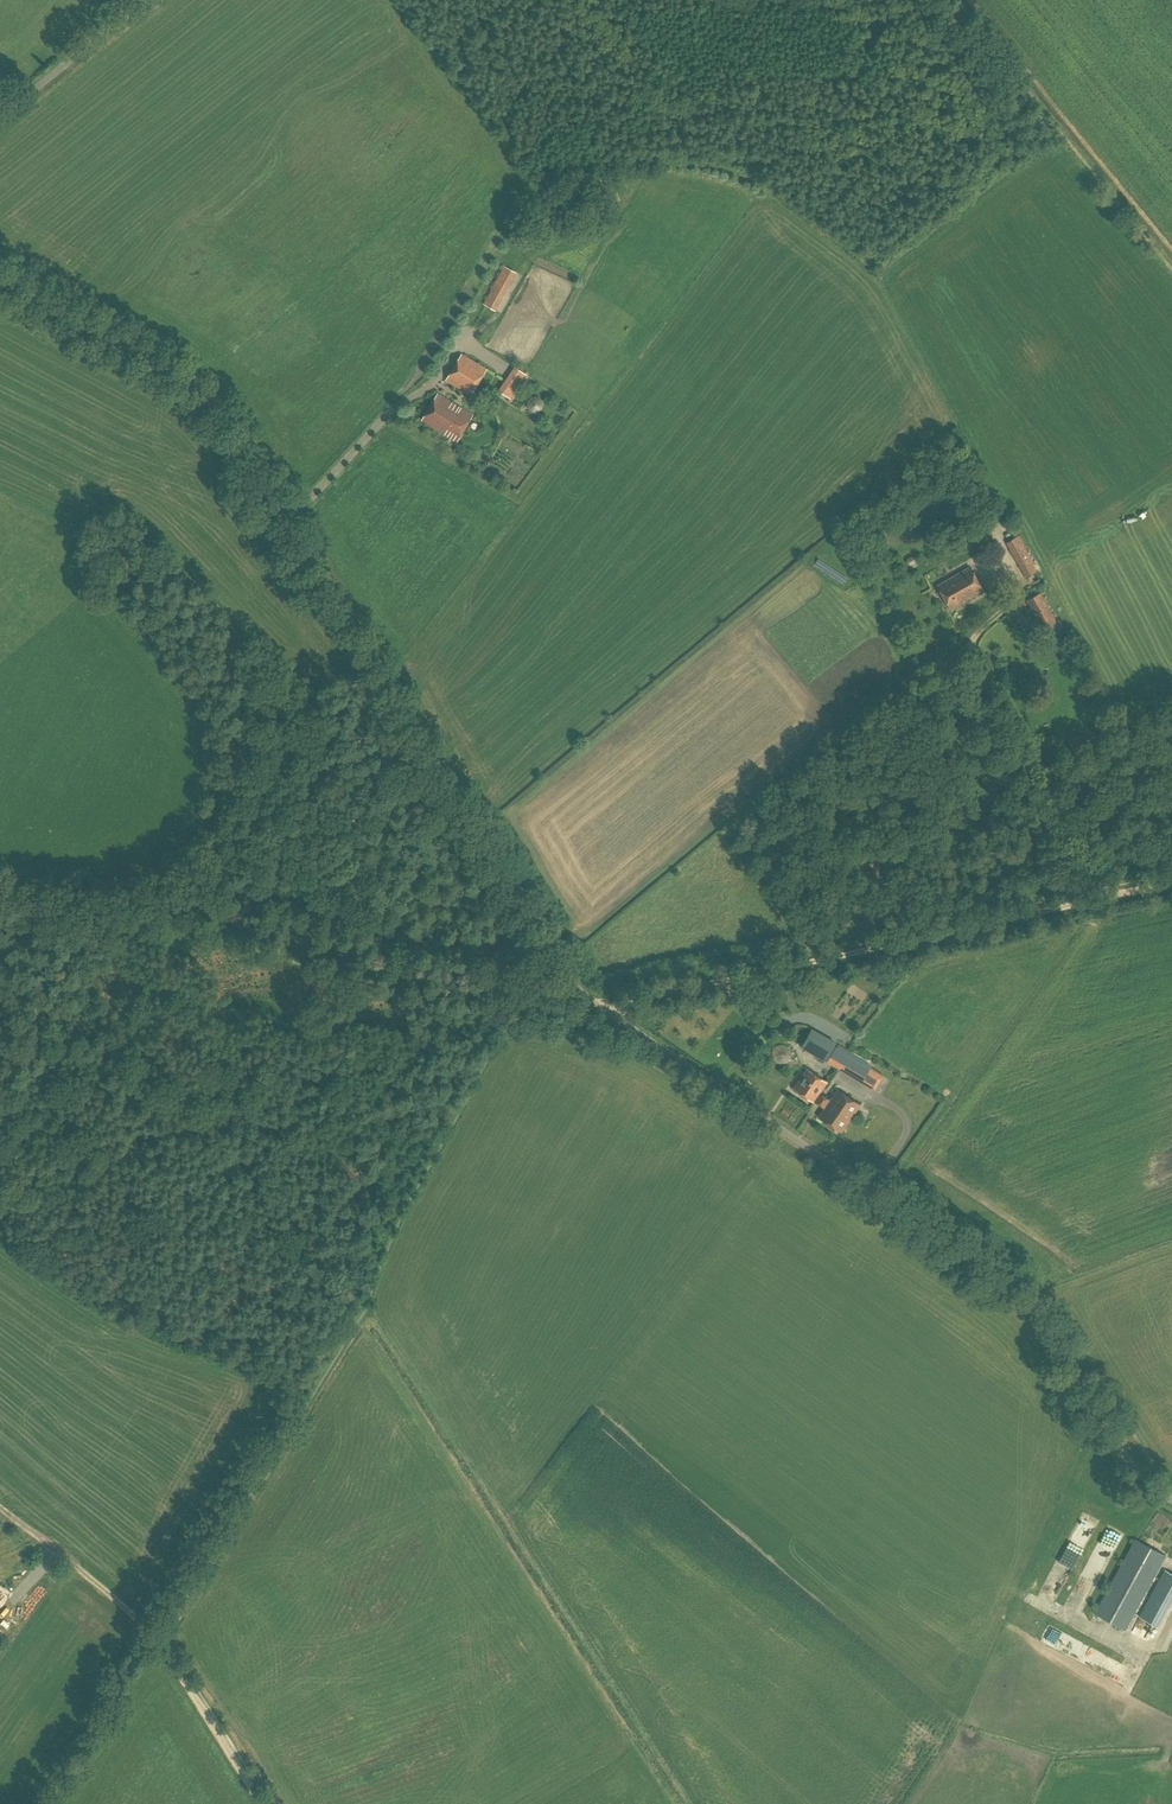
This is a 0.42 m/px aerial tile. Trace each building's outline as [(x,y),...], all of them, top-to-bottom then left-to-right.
[(525,235),(526,246),(543,244),(542,233),(525,235)] [(483,304),(494,310),(515,273),(504,266),(483,304)] [(446,380),(471,395),(487,369),(462,354),(446,380)] [(498,390),(510,399),(527,375),(514,366),(498,390)] [(422,421),(457,442),(473,415),(438,394),(422,421)] [(532,412),(534,413),(537,413),(539,412),(541,410),(543,408),(543,406),(543,405),(543,402),(542,400),(541,399),(539,398),(537,397),(535,397),(533,397),(531,397),(529,399),(528,400),(527,402),(527,405),(527,407),(528,409),(530,411),(532,412)] [(1005,543),(1025,579),(1038,572),(1019,536),(1005,543)] [(907,564),(910,565),(915,563),(916,560),(914,558),(911,557),(907,559),(906,562),(907,564)] [(920,562),(914,565),(917,573),(923,570),(920,562)] [(937,586),(951,609),(984,590),(970,567),(937,586)] [(820,579),(851,593),(856,582),(824,568),(820,579)] [(1043,634),(1059,625),(1041,592),(1026,600),(1043,634)] [(967,697),(962,685),(953,690),(964,713),(976,707),(971,695),(967,697)] [(764,1044),(769,1038),(763,1032),(758,1038),(764,1044)] [(816,1036),(808,1047),(821,1057),(829,1046),(816,1036)] [(790,1054),(789,1050),(789,1048),(787,1046),(784,1044),(780,1044),(777,1044),(775,1045),(773,1047),(771,1050),(770,1054),(771,1058),(773,1061),(776,1063),(780,1064),(784,1063),(787,1061),(789,1058),(790,1054)] [(827,1061),(839,1068),(863,1082),(871,1066),(867,1064),(869,1062),(838,1044),(837,1047),(836,1046),(827,1061)] [(815,1101),(820,1093),(827,1082),(807,1068),(793,1088),(814,1102),(815,1101)] [(820,1093),(815,1101),(825,1108),(821,1113),(822,1113),(819,1117),(841,1132),(860,1105),(837,1089),(830,1100),(820,1093)] [(1088,1517),(1077,1544),(1089,1549),(1100,1522),(1088,1517)] [(1114,1531),(1105,1545),(1116,1552),(1125,1538),(1114,1531)] [(1125,1630),(1165,1555),(1135,1539),(1095,1614),(1125,1630)] [(1165,1570),(1140,1617),(1156,1625),(1167,1604),(1168,1604),(1171,1598),(1171,1574),(1165,1570)] [(1124,1675),(1126,1677),(1131,1671),(1115,1659),(1107,1671),(1120,1680),(1124,1675)]
